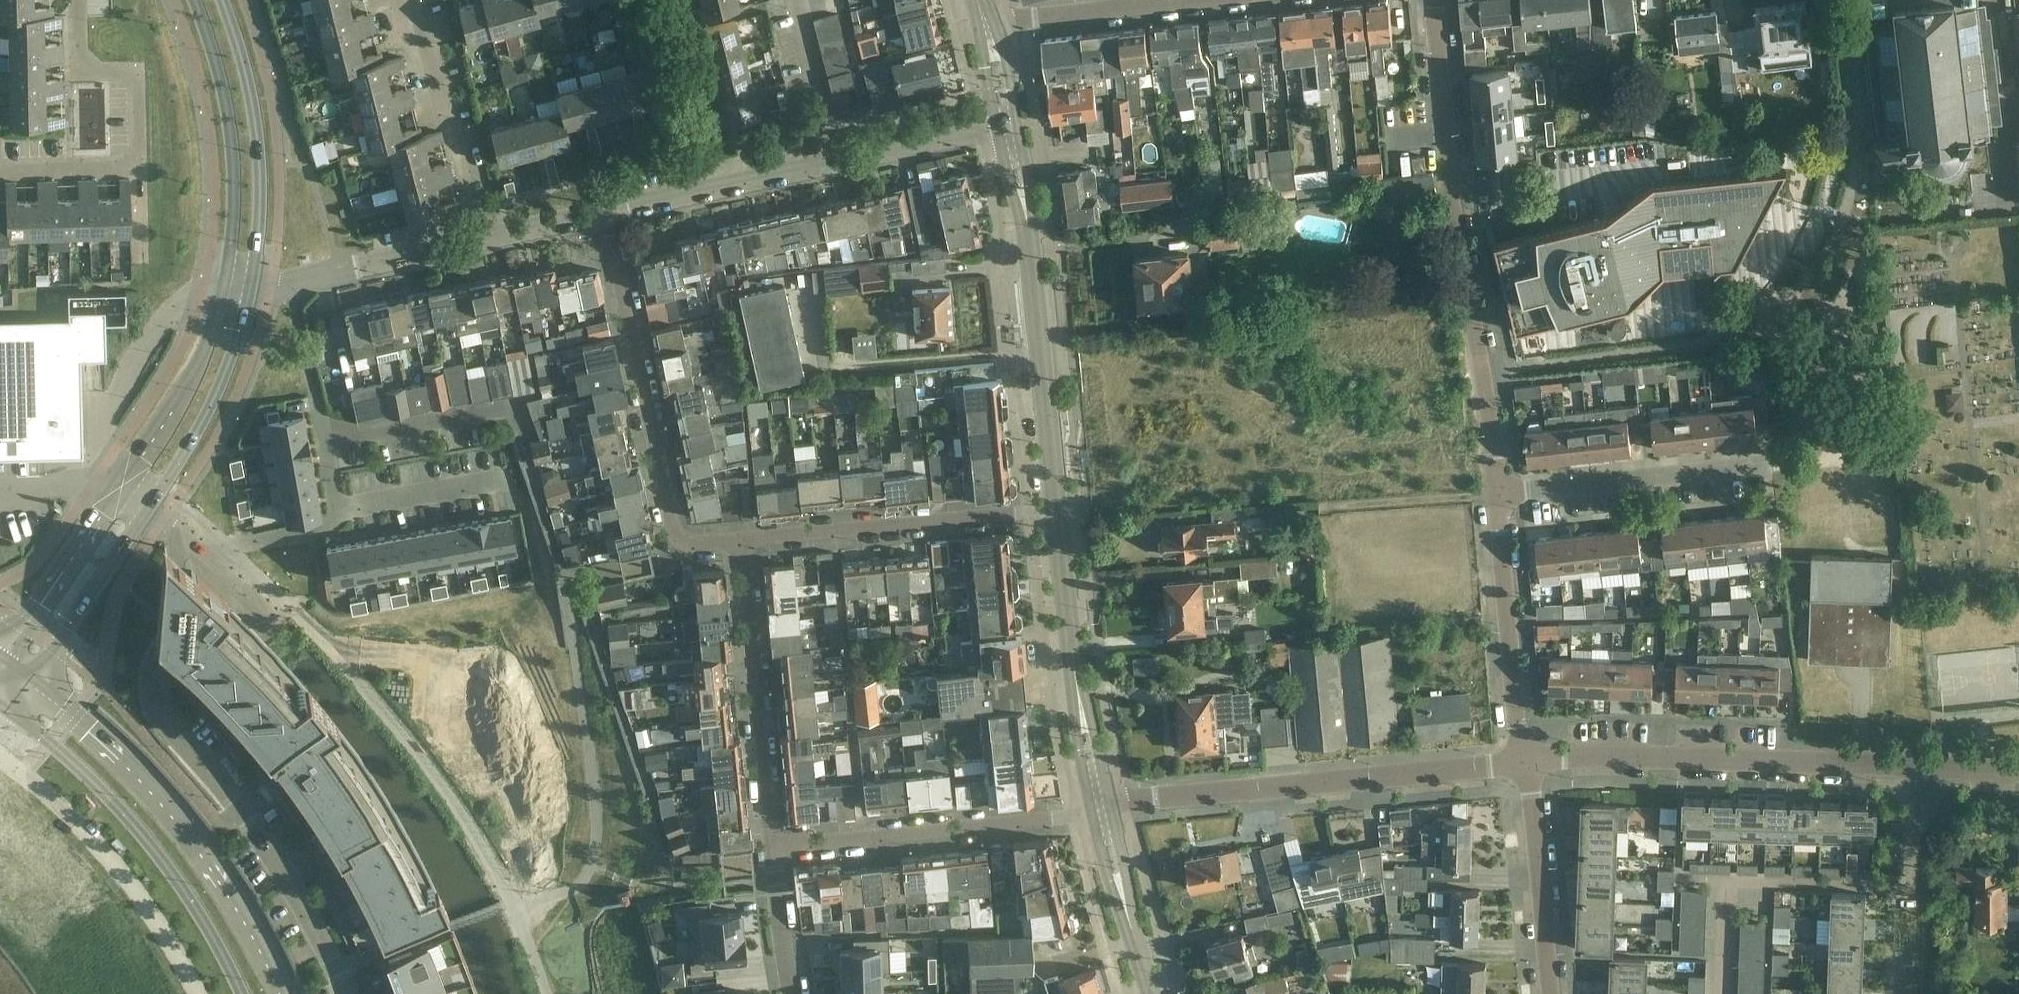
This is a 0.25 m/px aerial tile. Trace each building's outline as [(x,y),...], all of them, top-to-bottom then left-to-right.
[(8,17),(54,16),(54,15),(53,6),(35,7),(34,0),(0,0),(0,18),(8,17)] [(315,15),(350,7),(348,0),(311,0),(315,15)] [(483,0),(474,0),(475,2),(460,6),(468,41),(492,35),(483,0)] [(492,35),(516,29),(509,0),(483,0),(492,35)] [(516,29),(540,23),(534,0),(509,0),(516,29)] [(538,13),(561,7),(559,0),(534,0),(538,13)] [(702,6),(683,11),(686,20),(739,7),(737,0),(700,0),(702,6)] [(855,33),(933,13),(930,0),(894,0),(896,12),(883,15),(870,19),(853,23),(855,33)] [(1481,0),(1460,0),(1464,41),(1474,40),(1473,26),(1483,25),(1483,23),(1481,0)] [(1483,23),(1483,25),(1485,38),(1498,36),(1498,33),(1507,32),(1506,21),(1514,20),(1512,0),(1481,0),(1483,23)] [(1523,6),(1525,23),(1525,25),(1551,22),(1548,0),(1522,0),(1523,6)] [(1551,22),(1577,19),(1580,46),(1596,45),(1591,0),(1548,0),(1551,22)] [(1635,0),(1591,0),(1596,45),(1599,77),(1610,76),(1606,44),(1611,43),(1610,24),(1637,22),(1635,0)] [(1915,163),(1915,162),(1918,161),(1921,166),(1925,170),(1929,173),(1934,175),(1939,176),(1944,176),(1949,176),(1953,174),(1958,171),(1962,168),(1966,164),(1968,160),(1970,155),(1970,151),(1971,147),(1970,143),(1974,143),(1973,131),(1991,129),(1991,124),(2002,123),(1997,80),(2001,80),(1997,47),(1994,47),(1990,16),(1987,17),(1985,4),(1977,5),(1976,1),(1977,0),(1872,0),(1873,10),(1875,12),(1876,11),(1877,16),(1868,17),(1870,30),(1866,31),(1870,61),(1866,62),(1870,95),(1873,94),(1879,140),(1874,140),(1877,167),(1915,163)] [(1393,40),(1389,1),(1367,3),(1369,23),(1374,74),(1386,72),(1384,45),(1381,46),(1381,41),(1393,40)] [(1759,27),(1729,30),(1734,69),(1764,66),(1764,64),(1812,58),(1810,38),(1815,37),(1813,21),(1809,21),(1806,1),(1757,7),(1759,27)] [(1344,6),(1345,20),(1349,59),(1369,57),(1366,24),(1364,4),(1344,6)] [(1344,45),(1340,6),(1312,10),(1320,86),(1333,85),(1330,53),(1328,53),(1327,47),(1344,45)] [(315,15),(320,35),(373,22),(371,13),(352,17),(350,7),(315,15)] [(1320,86),(1312,10),(1280,13),(1286,63),(1305,61),(1305,64),(1303,64),(1306,108),(1321,107),(1320,86)] [(1734,69),(1729,30),(1728,20),(1717,21),(1716,12),(1677,16),(1678,22),(1671,23),(1675,52),(1681,52),(1719,47),(1722,71),(1734,69)] [(813,19),(816,31),(841,26),(837,13),(813,19)] [(855,33),(859,47),(876,43),(875,39),(888,36),(901,33),(905,47),(940,38),(933,13),(855,33)] [(1276,14),(1254,16),(1258,48),(1259,48),(1259,50),(1260,50),(1262,68),(1265,90),(1276,89),(1272,47),(1280,46),(1276,14)] [(8,17),(9,35),(44,35),(44,25),(63,25),(63,15),(54,15),(54,16),(8,17)] [(1258,48),(1254,16),(1232,18),(1235,50),(1237,50),(1237,54),(1240,54),(1242,70),(1262,68),(1260,50),(1259,50),(1259,48),(1258,48)] [(1235,50),(1232,18),(1209,21),(1213,53),(1225,52),(1229,86),(1243,85),(1242,70),(1240,54),(1237,54),(1237,50),(1235,50)] [(704,38),(707,53),(742,44),(736,20),(683,34),(685,42),(704,38)] [(320,35),(325,55),(360,46),(357,35),(376,31),(373,22),(320,35)] [(1203,58),(1199,22),(1176,25),(1179,58),(1182,58),(1182,62),(1187,61),(1189,85),(1192,84),(1193,95),(1212,93),(1209,66),(1203,58)] [(1525,25),(1525,23),(1514,24),(1517,51),(1528,50),(1527,42),(1525,25)] [(1179,58),(1176,25),(1151,27),(1155,61),(1171,59),(1174,86),(1175,85),(1183,119),(1196,117),(1193,95),(1192,84),(1189,85),(1188,77),(1187,61),(1182,62),(1182,58),(1179,58)] [(819,43),(843,37),(841,26),(816,31),(819,43)] [(1146,27),(1122,30),(1126,75),(1128,75),(1140,74),(1147,73),(1145,61),(1150,61),(1149,48),(1146,27)] [(1126,75),(1122,30),(1103,32),(1108,72),(1117,71),(1119,98),(1114,98),(1117,133),(1133,131),(1131,114),(1128,84),(1128,75),(1126,75)] [(1108,72),(1103,32),(1084,34),(1089,83),(1096,82),(1096,89),(1109,88),(1107,72),(1108,72)] [(1089,83),(1084,34),(1047,39),(1044,42),(1053,122),(1087,119),(1098,118),(1097,109),(1095,89),(1096,89),(1096,82),(1089,83)] [(9,35),(9,54),(64,52),(64,43),(44,44),(44,35),(9,35)] [(819,43),(822,54),(845,49),(843,37),(819,43)] [(1552,50),(1551,40),(1540,41),(1540,40),(1527,42),(1528,50),(1528,52),(1549,51),(1552,50)] [(693,72),(695,81),(748,67),(742,44),(707,53),(711,68),(693,72)] [(331,76),(349,72),(349,70),(383,61),(381,52),(362,57),(360,46),(325,55),(331,76)] [(873,111),(902,104),(944,95),(933,46),(908,52),(862,63),(873,111)] [(1465,50),(1467,67),(1487,65),(1486,48),(1465,50)] [(822,54),(825,65),(848,59),(845,49),(822,54)] [(9,54),(10,72),(45,71),(45,62),(64,61),(64,52),(9,54)] [(349,72),(354,90),(388,82),(386,71),(404,66),(402,56),(349,70),(349,72)] [(825,65),(828,78),(851,72),(848,59),(825,65)] [(715,84),(719,100),(754,90),(748,67),(695,81),(697,89),(715,84)] [(651,68),(628,74),(636,109),(660,103),(651,68)] [(1475,95),(1512,92),(1510,69),(1473,73),(1475,95)] [(10,72),(10,90),(65,88),(64,79),(45,80),(45,71),(10,72)] [(851,72),(828,78),(831,91),(854,85),(851,72)] [(628,74),(604,80),(613,115),(636,109),(628,74)] [(1140,74),(1128,75),(1131,114),(1144,113),(1140,74)] [(1388,74),(1376,75),(1379,104),(1391,103),(1388,74)] [(1537,89),(1545,89),(1544,77),(1536,77),(1537,89)] [(604,80),(581,86),(590,121),(613,115),(604,80)] [(354,90),(359,110),(412,97),(410,88),(391,92),(388,82),(354,90)] [(557,92),(561,110),(562,110),(566,126),(590,121),(581,86),(557,92)] [(10,90),(10,108),(46,107),(46,98),(65,97),(65,88),(10,90)] [(1537,89),(1538,101),(1546,101),(1545,89),(1537,89)] [(754,90),(719,100),(723,114),(704,119),(707,128),(760,115),(754,90)] [(835,117),(843,115),(852,113),(847,91),(831,95),(835,117)] [(1475,95),(1477,117),(1514,113),(1512,92),(1475,95)] [(359,110),(364,130),(399,121),(396,110),(414,106),(412,97),(359,110)] [(1333,106),(1323,107),(1330,169),(1340,169),(1333,106)] [(46,107),(10,108),(11,126),(25,126),(65,125),(65,115),(46,116),(46,107)] [(1103,109),(1097,109),(1098,118),(1087,119),(1089,132),(1106,130),(1103,109)] [(562,110),(561,110),(538,116),(547,151),(571,145),(562,110)] [(642,113),(632,116),(636,129),(645,127),(642,113)] [(1477,117),(1479,138),(1516,135),(1514,113),(1477,117)] [(538,116),(515,122),(523,157),(547,151),(538,116)] [(1547,132),(1555,131),(1554,119),(1546,120),(1547,132)] [(369,150),(388,146),(387,144),(422,136),(420,127),(401,132),(399,121),(364,130),(369,150)] [(523,157),(515,122),(490,128),(499,163),(523,157)] [(586,127),(589,141),(599,138),(595,125),(586,127)] [(648,140),(645,127),(636,129),(639,142),(648,140)] [(1110,142),(1109,130),(1089,132),(1090,144),(1110,142)] [(388,146),(393,165),(427,156),(425,145),(443,141),(441,131),(422,136),(387,144),(388,146)] [(1555,131),(1547,132),(1548,144),(1556,143),(1555,131)] [(1479,138),(1481,161),(1518,157),(1516,135),(1479,138)] [(602,152),(599,138),(589,141),(593,154),(602,152)] [(1360,179),(1385,176),(1382,152),(1358,155),(1360,179)] [(544,158),(547,171),(556,169),(553,155),(544,158)] [(1415,171),(1427,170),(1425,155),(1413,157),(1415,171)] [(393,165),(398,184),(451,171),(449,162),(430,167),(427,156),(393,165)] [(1201,160),(1204,182),(1206,198),(1225,196),(1221,158),(1201,160)] [(1271,161),(1273,178),(1275,190),(1298,187),(1294,158),(1271,161)] [(330,169),(322,172),(325,183),(334,180),(330,169)] [(560,182),(556,169),(547,171),(551,185),(560,182)] [(1083,169),(1079,169),(1059,172),(1063,201),(1100,197),(1099,193),(1098,184),(1085,186),(1083,169)] [(1518,330),(1631,301),(1665,272),(1737,264),(1787,169),(1655,183),(1609,215),(1496,243),(1518,330)] [(398,184),(403,204),(438,196),(435,185),(454,180),(451,171),(398,184)] [(1433,172),(1432,172),(1378,180),(1381,205),(1437,197),(1433,172)] [(965,173),(945,178),(933,180),(935,188),(922,191),(921,183),(907,186),(912,209),(922,207),(938,203),(970,196),(965,173)] [(1173,186),(1172,178),(1121,183),(1124,204),(1127,207),(1175,202),(1173,186)] [(1250,178),(1227,180),(1229,196),(1252,193),(1250,178)] [(120,198),(109,199),(110,235),(131,234),(131,225),(130,206),(130,201),(130,181),(130,179),(120,179),(120,198)] [(79,200),(68,200),(69,236),(89,235),(88,180),(79,180),(79,200)] [(97,180),(88,180),(89,235),(110,235),(109,199),(98,199),(97,180)] [(516,193),(513,180),(504,182),(507,196),(516,193)] [(39,201),(27,201),(28,237),(49,236),(47,181),(38,181),(39,201)] [(56,181),(47,181),(49,236),(69,236),(68,200),(57,200),(56,181)] [(6,182),(6,201),(7,237),(8,237),(28,237),(27,201),(16,201),(16,182),(6,182)] [(1206,198),(1204,182),(1190,183),(1191,191),(1179,193),(1178,185),(1173,186),(1175,202),(1206,198)] [(902,188),(882,192),(890,231),(895,255),(906,253),(898,219),(909,217),(902,188)] [(890,231),(882,192),(861,197),(869,234),(870,241),(881,239),(885,256),(895,255),(890,231)] [(1103,192),(1099,193),(1100,197),(1063,201),(1067,225),(1103,220),(1100,202),(1105,202),(1103,192)] [(438,196),(403,204),(408,225),(462,211),(459,201),(441,206),(438,196)] [(975,219),(970,196),(938,203),(943,226),(975,219)] [(869,234),(861,197),(840,201),(853,259),(869,257),(868,247),(860,249),(857,236),(869,234)] [(9,256),(8,237),(7,237),(6,201),(0,202),(0,257),(9,256)] [(853,259),(840,201),(820,206),(829,245),(839,243),(843,260),(853,259)] [(829,245),(820,206),(799,210),(811,264),(819,262),(814,238),(824,236),(826,246),(829,245)] [(927,230),(922,207),(912,209),(917,232),(927,230)] [(811,264),(799,210),(779,215),(786,244),(795,242),(800,266),(811,264)] [(1262,226),(1260,210),(1243,212),(1245,228),(1262,226)] [(786,244),(779,215),(757,220),(769,270),(789,267),(787,254),(775,257),(773,247),(786,244)] [(980,241),(975,219),(943,226),(947,241),(939,242),(939,243),(935,244),(935,245),(919,247),(920,258),(944,255),(944,257),(955,255),(954,247),(980,241)] [(769,270),(757,220),(737,224),(743,253),(744,253),(748,273),(769,270)] [(1237,235),(1236,220),(1200,223),(1202,246),(1238,244),(1256,242),(1255,234),(1237,235)] [(743,253),(737,224),(719,228),(720,231),(717,232),(722,258),(723,258),(734,255),(737,272),(726,274),(728,286),(740,284),(739,279),(748,277),(747,273),(748,273),(744,253),(743,253)] [(722,258),(717,232),(696,237),(705,275),(715,273),(713,264),(724,262),(723,258),(722,258)] [(705,275),(696,237),(675,241),(677,251),(681,271),(683,271),(685,280),(700,276),(702,289),(706,288),(705,281),(706,280),(705,275)] [(681,271),(677,251),(657,256),(665,294),(666,294),(672,320),(679,318),(675,298),(688,295),(684,280),(685,280),(683,271),(681,271)] [(1188,253),(1137,258),(1142,306),(1194,301),(1188,253)] [(945,270),(944,257),(944,255),(920,258),(911,259),(912,273),(925,272),(945,270)] [(665,294),(657,256),(636,260),(642,290),(654,287),(657,301),(645,303),(650,325),(672,320),(666,294),(665,294)] [(824,268),(824,269),(826,291),(826,293),(891,286),(889,270),(905,269),(904,260),(824,268)] [(553,268),(532,273),(540,312),(545,311),(543,302),(560,298),(556,278),(553,268)] [(605,308),(597,269),(576,273),(584,312),(605,308)] [(826,291),(824,269),(812,271),(814,292),(826,291)] [(511,273),(490,278),(500,325),(501,327),(506,326),(502,307),(517,303),(518,303),(512,277),(511,273)] [(540,312),(532,273),(512,277),(518,303),(517,303),(520,315),(535,311),(537,320),(541,319),(540,312)] [(584,312),(576,273),(556,278),(560,298),(562,308),(577,305),(578,308),(576,309),(579,320),(586,318),(584,312)] [(500,325),(490,278),(469,282),(476,312),(480,330),(500,325)] [(476,312),(469,282),(449,287),(458,333),(459,333),(464,356),(474,354),(467,318),(465,318),(465,315),(476,312)] [(759,389),(804,379),(784,285),(739,295),(759,389)] [(458,333),(449,287),(428,291),(434,320),(446,318),(450,335),(458,333)] [(950,288),(930,289),(913,290),(915,337),(953,334),(950,288)] [(434,320),(428,291),(407,296),(415,334),(416,334),(419,351),(424,350),(418,325),(434,320)] [(729,291),(717,293),(720,309),(732,307),(729,291)] [(81,450),(81,452),(83,452),(82,391),(81,357),(104,357),(106,357),(106,323),(127,322),(126,292),(68,293),(69,318),(0,320),(0,452),(81,450)] [(415,334),(407,296),(385,300),(392,330),(409,327),(410,335),(415,334)] [(396,348),(392,330),(385,300),(365,305),(375,352),(396,348)] [(691,315),(711,311),(708,300),(689,305),(691,315)] [(377,360),(375,352),(365,305),(343,309),(356,365),(377,360)] [(1615,337),(1620,337),(1624,335),(1627,331),(1627,329),(1631,329),(1632,330),(1632,326),(1630,321),(1625,319),(1620,319),(1616,321),(1613,325),(1613,327),(1609,327),(1609,326),(1608,326),(1608,330),(1611,335),(1615,337)] [(608,321),(587,326),(589,338),(610,333),(608,321)] [(681,323),(670,326),(651,330),(655,351),(704,341),(702,332),(683,336),(681,323)] [(566,331),(566,333),(568,342),(585,338),(583,328),(566,331)] [(523,332),(526,350),(527,352),(543,349),(540,334),(530,336),(529,331),(523,332)] [(568,342),(566,333),(546,338),(547,346),(568,342)] [(617,360),(612,338),(583,344),(585,357),(564,362),(566,371),(567,371),(617,360)] [(706,351),(704,341),(655,351),(660,372),(704,363),(704,362),(702,352),(706,351)] [(727,356),(725,348),(712,351),(714,359),(727,356)] [(526,350),(506,353),(507,362),(514,394),(534,391),(527,352),(526,350)] [(535,355),(539,378),(550,375),(545,353),(535,355)] [(621,380),(617,360),(567,371),(568,379),(576,377),(579,390),(592,387),(592,386),(621,380)] [(1689,376),(1688,368),(1688,360),(1668,362),(1669,378),(1689,376)] [(514,394),(507,362),(486,366),(487,374),(492,397),(492,398),(514,394)] [(707,362),(704,362),(704,363),(660,372),(664,393),(672,391),(694,386),(703,384),(730,376),(730,379),(740,377),(740,374),(732,376),(730,367),(710,372),(707,362)] [(468,378),(465,363),(444,367),(445,373),(451,404),(452,404),(451,404),(472,400),(468,378)] [(964,365),(963,365),(964,382),(978,380),(994,379),(993,363),(982,364),(982,363),(982,364),(973,365),(973,364),(972,364),(972,365),(964,365)] [(1730,371),(1729,363),(1717,365),(1718,373),(1730,371)] [(1652,381),(1650,364),(1639,365),(1640,382),(1652,381)] [(1701,374),(1700,366),(1688,368),(1689,376),(1701,374)] [(914,369),(893,371),(895,384),(916,382),(915,377),(914,369)] [(1582,371),(1582,373),(1582,379),(1603,377),(1602,369),(1582,371)] [(451,404),(445,373),(424,377),(426,388),(431,407),(431,408),(451,404)] [(487,374),(468,378),(472,400),(472,401),(492,397),(487,374)] [(552,387),(550,375),(539,378),(542,398),(550,396),(553,396),(551,387),(552,387)] [(744,396),(740,377),(730,379),(735,400),(741,398),(741,396),(744,396)] [(994,379),(978,380),(964,382),(953,383),(953,387),(946,388),(947,393),(948,407),(965,405),(1007,401),(1006,389),(1002,387),(999,387),(998,378),(994,379)] [(1583,387),(1582,379),(1571,380),(1571,388),(1583,387)] [(626,402),(621,380),(592,386),(592,387),(594,398),(556,406),(558,415),(561,414),(561,415),(588,410),(588,409),(618,403),(626,402)] [(1563,389),(1562,381),(1545,383),(1546,391),(1563,389)] [(916,382),(895,384),(896,399),(917,397),(917,395),(916,382)] [(384,388),(383,383),(351,390),(352,398),(357,421),(389,415),(385,392),(384,388)] [(705,396),(703,384),(694,386),(672,391),(677,412),(706,406),(715,404),(713,394),(705,396)] [(896,399),(895,384),(875,386),(877,407),(897,405),(896,399)] [(1543,396),(1541,384),(1515,387),(1517,398),(1543,396)] [(405,388),(385,392),(389,415),(410,411),(406,392),(405,388)] [(431,407),(426,388),(406,392),(410,411),(410,412),(431,407)] [(854,393),(833,395),(834,412),(855,411),(854,393)] [(947,393),(917,395),(917,397),(918,409),(948,407),(947,393)] [(1754,398),(1753,394),(1733,396),(1734,408),(1733,408),(1737,440),(1758,438),(1756,422),(1769,421),(1766,397),(1754,398)] [(834,412),(833,395),(810,397),(811,411),(810,411),(810,414),(834,412)] [(554,415),(550,396),(542,398),(527,401),(534,421),(554,417),(554,415)] [(811,411),(810,397),(789,398),(790,412),(810,411),(811,411)] [(790,412),(789,398),(768,400),(769,414),(790,412)] [(741,400),(732,401),(733,411),(743,410),(741,400)] [(769,414),(768,400),(747,402),(749,426),(758,425),(757,417),(768,417),(768,414),(769,414)] [(1008,413),(1007,401),(965,405),(966,424),(957,424),(957,429),(1003,424),(1002,417),(1005,416),(1008,413)] [(588,409),(588,410),(591,421),(577,424),(578,433),(622,423),(618,403),(588,409)] [(723,413),(721,403),(715,404),(706,406),(677,412),(681,433),(711,426),(709,416),(723,413)] [(1676,447),(1673,414),(1670,415),(1669,404),(1652,406),(1654,416),(1652,417),(1652,422),(1641,423),(1642,435),(1654,433),(1655,449),(1676,447)] [(1639,405),(1606,409),(1611,454),(1632,451),(1630,436),(1642,435),(1641,423),(1639,405)] [(1737,440),(1733,408),(1713,410),(1717,442),(1737,440)] [(1611,454),(1606,409),(1586,411),(1591,456),(1611,454)] [(278,410),(266,412),(268,420),(272,441),(307,435),(303,413),(280,418),(278,410)] [(1717,442),(1713,410),(1693,412),(1696,444),(1717,442)] [(1591,456),(1586,411),(1566,413),(1566,415),(1567,426),(1570,458),(1591,456)] [(1696,444),(1693,412),(1673,414),(1676,447),(1696,444)] [(561,414),(558,415),(554,415),(554,417),(534,421),(540,440),(547,438),(566,435),(561,415),(561,414)] [(1546,417),(1547,428),(1550,460),(1570,458),(1567,426),(1566,415),(1546,417)] [(1550,460),(1547,428),(1543,429),(1542,425),(1538,422),(1531,422),(1528,426),(1529,430),(1526,431),(1527,439),(1525,439),(1525,442),(1527,441),(1529,463),(1550,460)] [(626,444),(622,423),(578,433),(566,435),(547,438),(549,448),(582,441),(584,453),(597,451),(597,450),(626,444)] [(726,434),(723,423),(711,426),(681,433),(685,453),(707,449),(708,449),(724,446),(728,445),(728,444),(746,441),(746,431),(726,434)] [(1004,433),(1003,424),(957,429),(958,434),(959,434),(961,452),(1011,447),(1010,435),(1007,432),(1004,433)] [(864,446),(863,429),(857,430),(858,450),(859,452),(860,452),(866,451),(866,446),(864,446)] [(307,435),(272,441),(275,461),(310,455),(307,435)] [(551,460),(549,448),(547,438),(540,440),(530,442),(535,463),(551,460)] [(913,459),(911,440),(901,441),(902,450),(906,504),(928,502),(924,458),(913,459)] [(747,457),(746,441),(728,444),(728,445),(724,446),(708,449),(707,449),(685,453),(677,454),(682,476),(712,470),(724,467),(722,459),(726,457),(726,460),(747,457)] [(631,464),(626,444),(597,450),(597,451),(600,467),(591,468),(592,472),(592,473),(601,471),(631,464)] [(1012,459),(1011,447),(961,452),(963,471),(961,471),(962,475),(1007,471),(1006,463),(1010,462),(1012,459)] [(859,452),(858,450),(838,452),(840,472),(839,472),(842,502),(863,500),(859,461),(861,461),(860,460),(860,452),(859,452)] [(906,504),(902,450),(890,451),(891,461),(881,461),(882,468),(884,498),(885,506),(906,504)] [(929,454),(931,477),(945,476),(942,453),(929,454)] [(310,455),(275,461),(279,481),(314,475),(310,455)] [(817,465),(816,456),(795,459),(796,471),(797,484),(798,484),(800,506),(801,506),(821,504),(817,465)] [(860,460),(861,461),(859,461),(863,500),(884,498),(881,461),(881,458),(860,460)] [(242,459),(230,461),(231,469),(243,467),(242,459)] [(638,463),(631,464),(601,471),(592,473),(592,472),(584,474),(587,485),(602,481),(605,492),(614,490),(643,484),(638,463)] [(775,472),(780,516),(801,514),(801,506),(800,506),(798,484),(797,484),(796,471),(786,472),(785,463),(775,463),(776,472),(775,472)] [(822,465),(817,465),(821,504),(842,502),(839,472),(823,474),(822,465)] [(243,467),(231,469),(232,477),(244,475),(243,467)] [(714,481),(712,470),(682,476),(687,497),(716,491),(741,485),(740,481),(739,476),(714,481)] [(1008,478),(1007,471),(962,475),(962,480),(972,480),(974,496),(966,497),(966,498),(1013,494),(1016,490),(1015,481),(1011,478),(1008,478)] [(780,516),(775,472),(754,474),(758,518),(780,516)] [(314,475),(279,481),(282,501),(317,495),(314,475)] [(930,479),(930,482),(932,500),(932,501),(945,500),(943,478),(930,479)] [(567,479),(544,485),(549,505),(572,499),(567,479)] [(750,484),(749,479),(740,481),(741,485),(743,510),(721,512),(722,521),(753,518),(750,484)] [(647,505),(643,484),(614,490),(605,492),(607,503),(587,507),(590,518),(595,517),(595,516),(647,505)] [(721,511),(716,491),(687,497),(691,517),(721,511)] [(317,495),(282,501),(286,522),(321,516),(317,495)] [(249,499),(237,501),(238,509),(250,507),(249,499)] [(652,526),(647,505),(595,516),(595,517),(590,518),(589,518),(590,523),(596,522),(598,530),(613,526),(614,533),(622,532),(644,527),(652,526)] [(250,507),(238,509),(240,517),(252,515),(250,507)] [(1164,526),(1166,553),(1166,554),(1210,551),(1209,536),(1242,534),(1239,508),(1212,509),(1213,522),(1164,526)] [(1766,517),(1765,513),(1744,516),(1749,560),(1770,558),(1769,550),(1781,549),(1778,516),(1766,517)] [(510,515),(489,518),(495,553),(516,550),(510,515)] [(1749,560),(1744,516),(1724,518),(1729,562),(1749,560)] [(489,518),(469,522),(475,557),(495,553),(489,518)] [(1729,562),(1724,518),(1704,520),(1708,564),(1729,562)] [(1708,564),(1704,520),(1683,522),(1688,564),(1688,567),(1708,564)] [(469,522),(448,526),(455,561),(475,557),(469,522)] [(1688,564),(1683,522),(1662,525),(1664,537),(1652,538),(1655,568),(1688,564)] [(448,526),(428,529),(435,564),(455,561),(448,526)] [(649,548),(644,527),(622,532),(614,533),(618,550),(609,552),(610,557),(609,557),(609,558),(619,556),(619,557),(650,550),(649,548)] [(1640,539),(1639,527),(1617,530),(1622,571),(1655,568),(1652,538),(1640,539)] [(428,529),(408,533),(415,568),(435,564),(428,529)] [(1622,571),(1617,530),(1598,532),(1602,573),(1602,574),(1622,571)] [(1602,573),(1598,532),(1578,534),(1582,575),(1602,573)] [(408,533),(388,536),(394,571),(415,568),(408,533)] [(1012,537),(1009,534),(962,539),(962,540),(970,539),(972,557),(962,557),(963,562),(1008,558),(1007,550),(1010,549),(1013,546),(1012,537)] [(1582,575),(1578,534),(1557,536),(1561,568),(1562,578),(1582,575)] [(388,536),(368,540),(374,575),(394,571),(388,536)] [(1561,568),(1557,536),(1536,539),(1540,571),(1561,568)] [(368,540),(348,543),(354,578),(374,575),(368,540)] [(950,564),(948,540),(931,542),(933,566),(950,564)] [(348,543),(327,547),(333,582),(354,578),(348,543)] [(229,605),(176,556),(164,544),(156,635),(166,645),(183,661),(198,676),(217,695),(236,716),(254,736),(267,753),(324,708),(308,689),(299,697),(298,696),(297,697),(298,698),(293,701),(275,681),(256,659),(236,638),(215,618),(209,613),(221,601),(226,606),(225,607),(226,608),(229,605)] [(563,549),(567,564),(582,561),(578,544),(563,549)] [(835,581),(832,551),(816,553),(819,582),(835,581)] [(1893,557),(1812,554),(1811,596),(1812,596),(1811,640),(1811,660),(1812,660),(1812,655),(1839,656),(1839,650),(1861,651),(1860,657),(1888,658),(1887,663),(1888,663),(1889,643),(1890,599),(1892,600),(1893,557)] [(927,555),(909,556),(905,557),(908,587),(930,585),(929,574),(927,555)] [(908,587),(905,557),(884,559),(887,589),(898,588),(900,608),(910,607),(908,596),(909,596),(908,587)] [(1008,566),(1008,558),(963,562),(963,567),(972,566),(974,584),(1016,580),(1015,568),(1012,565),(1008,566)] [(887,589),(884,559),(863,561),(867,600),(877,600),(876,591),(887,589)] [(1241,562),(1243,578),(1279,575),(1277,559),(1241,562)] [(867,600),(863,561),(842,563),(845,594),(858,592),(859,602),(867,601),(867,600)] [(806,583),(804,562),(763,566),(765,588),(806,584),(806,583)] [(693,572),(692,564),(682,565),(684,586),(677,586),(674,591),(674,597),(682,596),(726,592),(724,569),(693,572)] [(506,571),(498,573),(500,585),(508,583),(506,571)] [(946,577),(942,573),(934,574),(935,589),(948,588),(946,577)] [(486,575),(478,577),(480,589),(488,587),(486,575)] [(478,577),(470,578),(472,590),(480,589),(478,577)] [(1168,582),(1170,607),(1217,603),(1217,604),(1240,602),(1238,577),(1168,582)] [(1018,592),(1016,580),(974,584),(976,603),(966,603),(967,608),(1012,604),(1011,596),(1015,595),(1018,592)] [(594,587),(598,607),(626,602),(622,582),(594,587)] [(446,583),(438,585),(440,597),(448,595),(446,583)] [(819,592),(818,583),(806,583),(806,584),(765,588),(767,609),(797,606),(796,594),(819,592)] [(438,585),(430,586),(432,598),(440,597),(438,585)] [(406,591),(398,592),(400,604),(408,603),(406,591)] [(398,592),(390,594),(392,606),(400,604),(398,592)] [(728,613),(726,592),(682,596),(683,601),(696,599),(697,609),(679,611),(680,618),(683,618),(728,613)] [(366,599),(358,600),(360,612),(368,611),(366,599)] [(358,600),(350,602),(352,614),(360,612),(358,600)] [(1606,616),(1606,608),(1606,601),(1586,604),(1586,616),(1594,616),(1606,616)] [(1748,604),(1751,616),(1759,614),(1756,602),(1748,604)] [(1217,603),(1170,607),(1172,631),(1239,626),(1238,620),(1234,620),(1233,613),(1217,615),(1217,604),(1217,603)] [(1013,612),(1012,604),(967,608),(967,613),(977,612),(978,631),(995,629),(1015,627),(1021,623),(1020,614),(1016,611),(1013,612)] [(1538,605),(1538,617),(1538,618),(1565,617),(1565,604),(1538,605)] [(1565,604),(1565,617),(1586,616),(1586,604),(1565,604)] [(1724,604),(1712,605),(1713,613),(1725,612),(1724,604)] [(1713,613),(1712,605),(1700,605),(1701,613),(1713,613)] [(798,618),(797,606),(767,609),(769,630),(808,627),(815,626),(815,625),(814,626),(813,616),(798,618)] [(824,607),(825,624),(838,622),(837,606),(824,607)] [(1618,607),(1606,608),(1606,616),(1618,615),(1618,607)] [(730,634),(728,613),(683,618),(685,639),(690,638),(730,634)] [(1761,626),(1759,614),(1751,616),(1754,627),(1761,626)] [(1720,626),(1720,618),(1708,618),(1708,626),(1720,626)] [(1732,626),(1732,618),(1720,618),(1720,626),(1732,626)] [(1614,629),(1614,621),(1601,621),(1602,629),(1614,629)] [(1626,629),(1626,621),(1614,621),(1614,629),(1626,629)] [(841,644),(838,622),(825,624),(825,625),(822,625),(823,633),(829,632),(830,645),(841,644)] [(1572,635),(1572,622),(1559,623),(1559,635),(1572,635)] [(1594,630),(1594,622),(1581,622),(1581,630),(1594,630)] [(626,623),(608,624),(610,646),(628,644),(626,623)] [(871,628),(870,628),(871,636),(891,635),(890,624),(870,626),(871,628)] [(817,647),(815,626),(808,627),(769,630),(771,651),(779,651),(801,648),(817,647)] [(871,636),(870,628),(848,630),(849,638),(871,636)] [(732,655),(730,634),(690,638),(692,659),(701,658),(724,656),(732,655)] [(1387,635),(1367,637),(1292,644),(1299,715),(1301,742),(1302,743),(1304,743),(1303,741),(1347,737),(1347,739),(1351,739),(1350,736),(1394,732),(1394,735),(1396,734),(1395,719),(1417,717),(1419,738),(1441,736),(1441,730),(1471,727),(1472,732),(1476,732),(1475,722),(1472,723),(1469,693),(1415,699),(1393,701),(1387,635)] [(1022,636),(1015,637),(961,642),(962,658),(980,656),(981,664),(976,665),(977,670),(1025,666),(1022,636)] [(821,658),(820,646),(817,647),(801,648),(779,651),(781,672),(820,668),(842,665),(842,656),(821,658)] [(1634,649),(1613,648),(1612,660),(1611,693),(1632,693),(1633,661),(1634,649)] [(1720,653),(1719,664),(1717,697),(1738,697),(1740,654),(1720,653)] [(1572,659),(1551,658),(1551,654),(1540,654),(1544,686),(1550,687),(1550,691),(1571,691),(1572,659)] [(1760,654),(1740,654),(1738,697),(1758,698),(1760,654)] [(1790,656),(1760,654),(1758,698),(1779,699),(1780,683),(1792,684),(1793,672),(1790,656)] [(1158,655),(1134,656),(1135,673),(1159,671),(1158,655)] [(726,677),(724,656),(701,658),(692,659),(662,661),(662,662),(645,664),(631,665),(631,664),(623,666),(628,681),(646,676),(645,673),(663,671),(663,673),(695,670),(695,680),(726,677)] [(1592,660),(1572,659),(1571,691),(1591,692),(1592,660)] [(1612,660),(1592,660),(1591,692),(1611,693),(1612,660)] [(1654,662),(1633,661),(1632,693),(1653,694),(1653,679),(1665,679),(1665,667),(1654,667),(1654,662)] [(1678,663),(1677,668),(1665,667),(1665,679),(1677,679),(1676,695),(1697,696),(1698,663),(1678,663)] [(1719,664),(1698,663),(1697,696),(1717,697),(1719,664)] [(843,676),(842,665),(820,668),(781,672),(783,693),(813,690),(812,678),(843,676)] [(1026,707),(1024,687),(1022,666),(1025,666),(977,670),(935,675),(939,716),(979,712),(1023,708),(1026,707)] [(728,698),(726,677),(695,680),(683,681),(685,702),(686,702),(728,698)] [(879,722),(874,681),(853,683),(857,724),(879,722)] [(651,684),(618,688),(625,708),(635,707),(644,706),(659,704),(658,696),(652,696),(651,684)] [(815,702),(813,690),(783,693),(785,714),(835,709),(834,701),(815,702)] [(1232,690),(1199,693),(1179,694),(1182,726),(1225,723),(1235,722),(1232,690)] [(834,701),(835,709),(847,708),(846,694),(833,695),(834,701)] [(730,719),(728,698),(686,702),(687,719),(689,719),(690,723),(730,719)] [(659,704),(644,706),(647,716),(677,713),(676,703),(659,704)] [(415,929),(447,915),(448,915),(438,891),(426,897),(426,896),(425,896),(426,897),(420,900),(408,875),(394,849),(379,822),(365,799),(349,775),(336,757),(324,740),(328,736),(329,737),(330,737),(330,736),(329,735),(339,728),(324,708),(267,753),(281,770),(293,787),(305,805),(320,827),(334,851),(348,875),(361,899),(373,924),(382,944),(404,934),(405,937),(405,938),(417,933),(417,931),(417,932),(415,929)] [(832,719),(832,720),(848,718),(847,708),(835,709),(785,714),(787,734),(787,735),(810,733),(818,733),(816,720),(832,719)] [(1023,711),(1023,708),(979,712),(981,731),(979,731),(979,735),(1025,731),(1024,721),(1028,720),(1027,711),(1023,711)] [(1287,716),(1290,743),(1301,742),(1299,715),(1287,716)] [(921,718),(922,720),(923,730),(944,728),(943,716),(921,718)] [(1287,716),(1275,717),(1277,744),(1290,743),(1287,716)] [(1277,744),(1275,717),(1261,718),(1264,746),(1277,744)] [(732,739),(730,719),(690,723),(679,724),(680,733),(700,731),(702,743),(710,743),(710,742),(732,739)] [(923,730),(922,720),(900,723),(900,724),(901,734),(923,731),(923,730)] [(1227,739),(1225,723),(1182,726),(1184,749),(1209,748),(1210,752),(1242,749),(1241,737),(1227,739)] [(901,734),(900,724),(880,727),(881,737),(901,734)] [(881,738),(881,737),(880,727),(857,729),(859,740),(881,738)] [(982,740),(984,758),(1031,754),(1030,740),(1026,740),(1025,731),(979,735),(980,740),(982,740)] [(787,735),(787,734),(779,735),(782,757),(828,752),(834,752),(849,750),(848,739),(810,743),(810,733),(787,735)] [(742,761),(740,739),(732,739),(710,742),(710,743),(702,743),(697,744),(699,759),(688,760),(689,766),(742,761)] [(904,766),(908,805),(930,803),(926,758),(925,747),(914,748),(916,763),(904,764),(904,766)] [(834,752),(837,774),(852,772),(849,750),(834,752)] [(828,752),(782,757),(784,778),(814,775),(812,759),(829,757),(828,752)] [(984,777),(984,781),(1030,777),(1029,767),(1033,766),(1031,754),(984,758),(986,776),(984,777)] [(951,801),(950,785),(947,756),(926,758),(930,803),(951,801)] [(744,782),(742,761),(689,766),(681,766),(682,777),(713,774),(714,784),(714,785),(744,782)] [(904,766),(883,767),(887,807),(908,805),(904,766)] [(887,807),(883,767),(879,768),(880,777),(862,778),(865,809),(887,807)] [(815,787),(814,775),(784,778),(786,799),(825,795),(824,794),(854,792),(853,783),(815,787)] [(995,804),(1032,800),(1032,796),(1035,796),(1034,786),(1031,787),(1030,777),(984,781),(985,786),(987,786),(988,804),(995,803),(995,804)] [(654,781),(657,789),(670,788),(669,779),(654,781)] [(746,803),(744,782),(714,785),(714,784),(701,786),(702,807),(746,803)] [(954,785),(955,787),(957,807),(971,806),(969,783),(954,785)] [(856,818),(854,792),(824,794),(825,795),(786,799),(788,820),(818,817),(817,801),(836,799),(838,819),(856,818)] [(673,800),(672,794),(658,797),(661,814),(675,812),(674,809),(679,808),(678,800),(673,800)] [(1704,798),(1685,798),(1684,838),(1711,839),(1713,804),(1712,804),(1704,804),(1704,798)] [(1732,799),(1712,798),(1712,804),(1713,804),(1711,839),(1738,839),(1740,805),(1739,805),(1732,805),(1732,799)] [(1759,800),(1739,799),(1739,805),(1740,805),(1738,839),(1766,840),(1767,806),(1766,806),(1759,805),(1759,800)] [(1786,801),(1766,800),(1766,806),(1767,806),(1766,840),(1793,841),(1794,806),(1793,806),(1786,806),(1786,801)] [(1422,831),(1422,839),(1422,842),(1423,842),(1439,840),(1472,841),(1473,818),(1469,817),(1469,801),(1454,802),(1453,817),(1437,817),(1430,824),(1427,822),(1420,829),(1422,831)] [(1813,802),(1794,801),(1793,806),(1794,806),(1793,841),(1820,842),(1821,807),(1813,807),(1813,802)] [(1840,802),(1821,802),(1821,807),(1820,842),(1847,843),(1848,808),(1840,808),(1840,802)] [(748,824),(746,803),(702,807),(701,807),(702,814),(706,814),(707,828),(748,824)] [(1868,803),(1848,803),(1848,808),(1847,843),(1875,844),(1876,808),(1875,808),(1875,809),(1867,809),(1868,803)] [(1584,804),(1583,820),(1583,828),(1616,829),(1616,825),(1629,826),(1629,806),(1584,804)] [(1410,807),(1391,809),(1392,823),(1411,821),(1410,807)] [(684,831),(678,813),(663,819),(669,836),(684,831)] [(1391,822),(1380,823),(1382,847),(1394,846),(1391,822)] [(1661,822),(1661,831),(1677,831),(1677,823),(1661,822)] [(751,847),(748,824),(707,828),(710,850),(719,849),(719,850),(751,847)] [(1616,829),(1583,828),(1582,852),(1615,853),(1616,829)] [(10,875),(39,846),(22,829),(1,850),(0,850),(0,865),(10,875)] [(690,847),(684,831),(669,836),(675,852),(690,847)] [(1677,831),(1661,831),(1660,842),(1677,843),(1677,831)] [(1052,838),(1002,843),(1001,844),(1001,845),(992,846),(992,845),(989,845),(992,868),(1009,866),(1054,862),(1052,854),(1055,853),(1057,849),(1055,841),(1052,838)] [(1439,840),(1423,842),(1423,852),(1437,853),(1437,866),(1471,867),(1472,841),(1439,840)] [(1284,841),(1273,844),(1286,888),(1298,884),(1291,864),(1284,841)] [(1286,888),(1273,844),(1261,848),(1268,872),(1274,891),(1286,888)] [(39,846),(10,875),(27,892),(27,891),(38,902),(45,895),(34,884),(56,863),(39,846)] [(1360,848),(1336,853),(1345,898),(1354,896),(1355,898),(1368,895),(1367,893),(1361,856),(1360,848)] [(986,849),(964,851),(968,896),(969,896),(970,913),(971,926),(994,925),(993,915),(981,916),(979,895),(990,894),(986,849)] [(1192,887),(1211,883),(1239,878),(1234,850),(1237,850),(1237,849),(1186,858),(1192,887)] [(968,896),(964,851),(943,853),(947,897),(948,897),(948,895),(959,894),(959,897),(968,896)] [(1382,852),(1361,856),(1367,893),(1386,889),(1385,877),(1384,870),(1382,852)] [(1615,853),(1582,852),(1581,876),(1614,877),(1615,853)] [(947,897),(943,853),(921,856),(926,899),(947,897)] [(1345,898),(1336,853),(1312,858),(1312,859),(1291,864),(1298,884),(1299,888),(1304,905),(1345,898)] [(926,899),(921,856),(901,858),(902,866),(901,866),(903,888),(904,888),(905,896),(906,901),(926,899)] [(1055,870),(1054,862),(1009,866),(1010,870),(1011,870),(1013,888),(1065,883),(1062,871),(1059,869),(1055,870)] [(841,894),(839,872),(838,864),(817,866),(821,907),(830,905),(830,895),(841,894)] [(1395,870),(1384,870),(1385,877),(1428,877),(1429,865),(1395,864),(1395,870)] [(822,919),(821,907),(817,866),(796,868),(793,868),(796,899),(799,899),(799,898),(811,897),(814,920),(822,919)] [(903,888),(901,866),(880,868),(883,898),(884,907),(886,929),(907,928),(906,917),(896,917),(894,897),(905,896),(904,888),(903,888)] [(1812,867),(1792,866),(1792,873),(1812,874),(1812,867)] [(1839,868),(1820,867),(1819,874),(1839,875),(1839,868)] [(2006,905),(2006,881),(1997,881),(1997,867),(1958,868),(1958,880),(1977,881),(1976,921),(2002,921),(2002,923),(2005,923),(2005,921),(2005,917),(2018,917),(2018,905),(2006,905)] [(883,898),(880,868),(859,870),(862,900),(863,900),(866,930),(874,929),(873,915),(875,915),(874,899),(883,898)] [(1867,869),(1847,868),(1846,875),(1866,876),(1867,869)] [(839,872),(841,894),(843,911),(847,911),(847,901),(862,900),(859,870),(839,872)] [(1659,870),(1659,879),(1675,880),(1675,870),(1659,870)] [(1614,877),(1581,876),(1580,900),(1614,901),(1614,877)] [(1428,889),(1428,877),(1385,877),(1386,889),(1388,911),(1397,911),(1397,894),(1404,894),(1404,889),(1428,889)] [(1675,880),(1659,879),(1658,890),(1675,890),(1675,880)] [(1068,894),(1065,883),(1013,888),(1013,891),(1016,890),(1018,906),(1016,906),(1017,911),(1020,911),(1064,907),(1062,899),(1065,898),(1068,894)] [(1304,905),(1299,888),(1291,891),(1296,907),(1304,905)] [(1480,891),(1433,889),(1432,905),(1435,905),(1435,914),(1479,915),(1480,891)] [(1682,890),(1682,902),(1707,903),(1707,891),(1682,890)] [(1832,893),(1831,918),(1865,919),(1866,894),(1832,893)] [(1776,905),(1775,915),(1791,916),(1792,906),(1790,906),(1790,894),(1779,894),(1779,906),(1776,905)] [(1614,901),(1580,900),(1579,924),(1613,925),(1614,901)] [(691,918),(693,940),(743,935),(743,932),(742,921),(741,911),(711,914),(710,902),(684,904),(686,918),(691,918)] [(1707,903),(1682,902),(1681,915),(1706,916),(1707,903)] [(1066,915),(1064,907),(1020,911),(1020,915),(1022,915),(1023,933),(1072,929),(1075,925),(1073,916),(1069,914),(1066,915)] [(971,926),(970,913),(949,914),(950,926),(971,926)] [(950,926),(949,914),(928,915),(929,927),(950,926)] [(1270,926),(1268,914),(1247,918),(1249,930),(1270,926)] [(1479,915),(1435,914),(1435,924),(1443,924),(1442,938),(1478,939),(1479,915)] [(929,927),(928,915),(906,917),(907,928),(929,927)] [(1706,916),(1681,915),(1681,927),(1706,928),(1706,916)] [(1791,916),(1775,915),(1775,926),(1791,926),(1791,916)] [(1658,917),(1657,927),(1673,928),(1674,918),(1658,917)] [(844,918),(822,919),(823,932),(845,931),(844,918)] [(1865,919),(1831,918),(1830,942),(1864,943),(1865,919)] [(1741,922),(1741,934),(1766,935),(1767,923),(1741,922)] [(1613,925),(1579,924),(1578,948),(1612,950),(1613,925)] [(1673,928),(1657,927),(1657,938),(1673,938),(1673,928)] [(1706,928),(1681,927),(1680,940),(1705,941),(1706,928)] [(941,938),(945,993),(958,993),(1033,991),(1031,934),(941,938)] [(1247,946),(1243,934),(1209,944),(1217,973),(1233,968),(1236,980),(1255,975),(1252,963),(1257,961),(1253,945),(1247,946)] [(1741,934),(1740,946),(1766,947),(1766,935),(1741,934)] [(743,935),(693,940),(695,962),(690,962),(691,976),(716,974),(715,961),(745,959),(744,949),(745,949),(744,938),(743,938),(743,935)] [(1435,938),(1411,937),(1411,938),(1391,938),(1392,949),(1434,950),(1435,938)] [(1705,941),(1680,940),(1680,952),(1705,953),(1705,941)] [(1864,943),(1830,942),(1829,966),(1864,967),(1864,943)] [(412,951),(389,960),(398,983),(436,970),(427,945),(423,947),(423,946),(411,951),(412,951)] [(1740,946),(1740,959),(1765,960),(1766,947),(1740,946)] [(880,970),(880,971),(890,971),(889,947),(841,949),(841,952),(840,952),(841,960),(842,971),(880,970)] [(1310,962),(1307,948),(1297,950),(1300,964),(1310,962)] [(1434,950),(1392,949),(1392,951),(1387,951),(1387,962),(1411,961),(1434,962),(1434,950)] [(1774,953),(1773,963),(1790,964),(1790,954),(1774,953)] [(928,957),(928,969),(936,969),(936,957),(928,957)] [(1613,958),(1612,973),(1612,981),(1645,983),(1646,959),(1613,958)] [(1740,959),(1739,971),(1765,972),(1765,960),(1740,959)] [(1678,960),(1678,976),(1690,977),(1690,984),(1706,985),(1707,961),(1678,960)] [(1459,963),(1454,963),(1453,977),(1442,977),(1442,987),(1486,987),(1487,963),(1459,963)] [(1790,964),(1773,963),(1773,973),(1789,974),(1790,964)] [(1864,967),(1829,966),(1828,990),(1863,991),(1864,967)] [(936,981),(936,969),(928,969),(928,981),(936,981)] [(1095,969),(1059,980),(1058,976),(1044,981),(1048,993),(1103,993),(1095,969)] [(398,983),(402,993),(442,993),(444,993),(436,970),(398,983)] [(881,992),(880,971),(880,970),(842,971),(842,982),(841,982),(842,990),(842,993),(881,992)] [(1739,971),(1739,983),(1764,984),(1765,972),(1739,971)] [(1253,982),(1242,986),(1244,993),(1270,993),(1269,993),(1289,987),(1285,973),(1253,982)] [(1611,993),(1659,993),(1659,984),(1645,983),(1612,981),(1612,990),(1611,993)] [(1738,993),(1764,993),(1764,984),(1739,983),(1738,993)] [(1690,984),(1690,993),(1706,993),(1706,985),(1690,984)]
